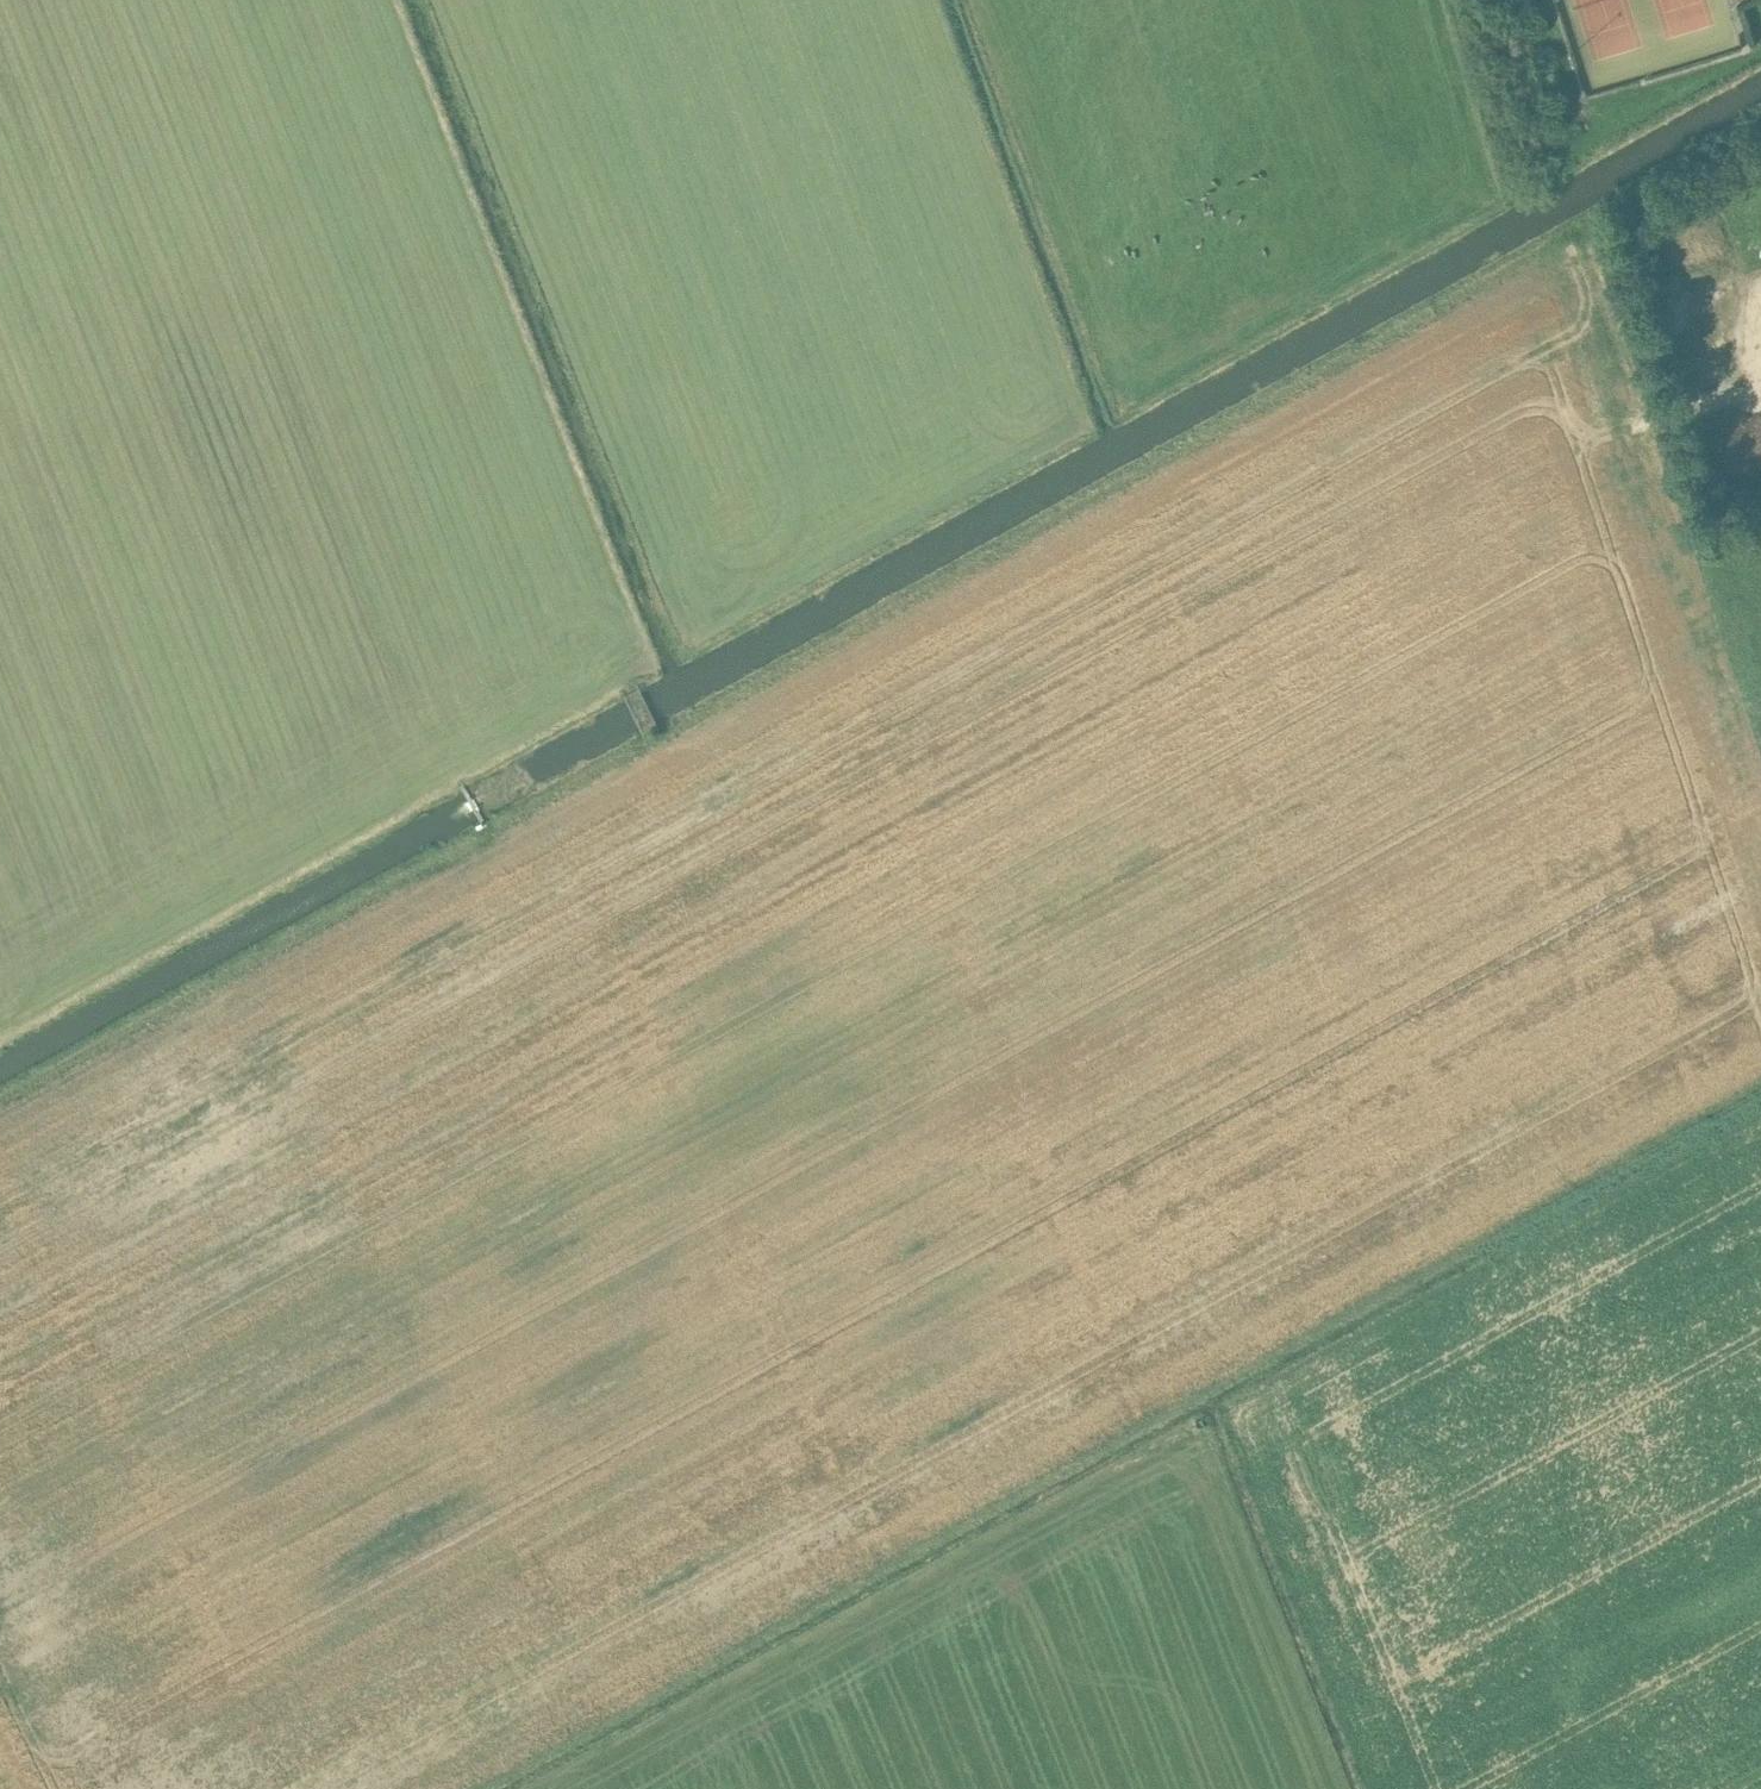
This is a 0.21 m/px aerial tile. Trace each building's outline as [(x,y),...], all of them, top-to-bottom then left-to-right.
[(1670,32),(1713,18),(1707,0),(1660,0),(1670,32)]
